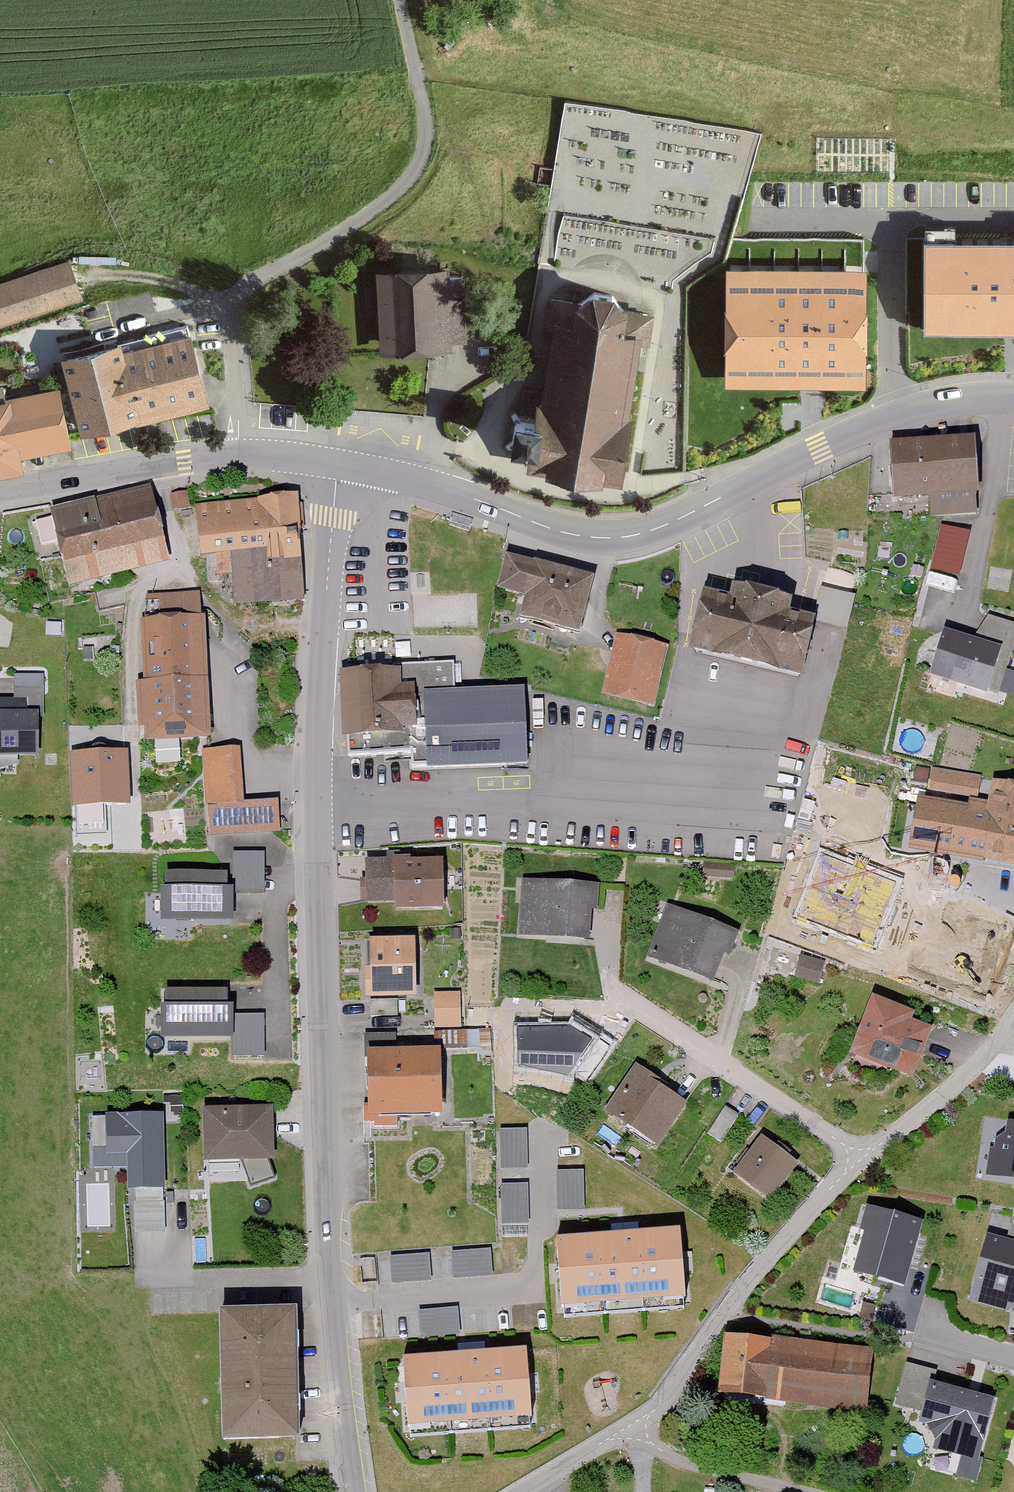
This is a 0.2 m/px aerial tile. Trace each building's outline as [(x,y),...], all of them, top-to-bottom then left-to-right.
[(924,248),(924,338),(1013,338),(1013,248),(924,248)] [(77,301),(61,260),(0,284),(0,331),(77,301)] [(450,269),(376,274),(382,361),(456,355),(456,344),(470,344),(465,277),(451,278),(450,269)] [(722,390),(864,392),(867,275),(724,272),(722,390)] [(595,294),(580,307),(550,302),(545,332),(554,333),(539,420),(519,417),(513,456),(528,458),(525,471),(559,477),(558,486),(594,492),(596,483),(620,486),(630,421),(626,421),(638,345),(646,346),(650,318),(621,313),(609,296),(595,294)] [(210,412),(189,328),(62,360),(82,437),(136,423),(137,431),(210,412)] [(59,394),(0,406),(0,478),(23,473),(20,463),(72,452),(59,394)] [(978,512),(974,440),(886,446),(889,500),(925,498),(926,515),(978,512)] [(171,561),(153,484),(52,508),(71,585),(171,561)] [(184,510),(181,494),(167,497),(170,512),(184,510)] [(303,526),(297,495),(197,501),(203,551),(232,548),(238,598),(303,590),(295,527),(303,526)] [(472,524),(451,517),(449,525),(469,532),(472,524)] [(969,528),(940,523),(932,567),(961,572),(969,528)] [(594,574),(504,551),(495,585),(525,593),(520,615),(579,630),(594,574)] [(858,575),(827,567),(815,616),(846,623),(858,575)] [(731,595),(701,587),(687,648),(799,675),(813,618),(789,612),(793,597),(762,589),(734,583),(731,595)] [(151,615),(143,616),(146,679),(138,679),(141,737),(211,733),(204,588),(150,590),(151,615)] [(988,617),(972,642),(941,632),(927,677),(995,698),(1013,638),(1013,625),(988,617)] [(667,647),(612,636),(601,692),(655,703),(667,647)] [(395,668),(340,669),(342,734),(411,732),(412,765),(525,762),(522,686),(456,688),(455,660),(394,662),(395,668)] [(13,687),(13,713),(0,713),(0,755),(36,755),(36,717),(44,717),(44,686),(13,687)] [(279,798),(247,800),(243,746),(206,749),(212,831),(281,826),(279,798)] [(129,804),(126,750),(68,753),(71,807),(129,804)] [(924,792),(972,801),(976,779),(928,770),(924,792)] [(985,784),(981,807),(934,800),(933,808),(914,806),(908,847),(925,850),(924,859),(1013,873),(1013,789),(985,784)] [(268,891),(267,850),(238,851),(238,891),(268,891)] [(897,882),(822,853),(797,919),(872,947),(897,882)] [(434,914),(434,864),(403,864),(403,862),(360,862),(360,906),(385,906),(385,914),(434,914)] [(160,919),(231,919),(231,888),(223,888),(223,872),(166,872),(166,886),(160,886),(160,919)] [(584,915),(592,910),(593,890),(518,885),(514,938),(582,943),(584,915)] [(714,959),(724,957),(732,936),(664,909),(644,960),(704,984),(714,959)] [(415,995),(414,935),(370,935),(371,971),(366,971),(366,996),(415,995)] [(820,966),(794,960),(790,979),(816,985),(820,966)] [(159,1037),(230,1037),(230,1005),(223,1005),(223,989),(165,989),(165,1004),(159,1004),(159,1037)] [(931,1026),(911,1019),(914,1010),(869,994),(847,1057),(911,1080),(931,1026)] [(457,996),(430,996),(430,1031),(458,1031),(457,996)] [(265,1055),(264,1015),(235,1015),(236,1056),(265,1055)] [(568,1023),(518,1026),(518,1061),(568,1075),(593,1039),(568,1023)] [(443,1112),(441,1049),(369,1051),(371,1114),(443,1112)] [(664,1084),(635,1064),(604,1111),(657,1147),(684,1106),(660,1089),(664,1084)] [(274,1104),(206,1106),(207,1158),(275,1156),(274,1104)] [(721,1142),(739,1115),(725,1105),(707,1132),(721,1142)] [(130,1185),(168,1184),(166,1112),(105,1114),(106,1153),(129,1153),(130,1185)] [(994,1116),(986,1174),(1013,1178),(1013,1119),(994,1116)] [(527,1126),(500,1127),(501,1167),(528,1166),(527,1126)] [(798,1161),(761,1133),(734,1170),(770,1197),(798,1161)] [(584,1167),(556,1168),(557,1210),(585,1210),(584,1167)] [(528,1181),(501,1182),(501,1223),(529,1222),(528,1181)] [(850,1268),(904,1283),(922,1219),(868,1204),(850,1268)] [(1006,1217),(1001,1240),(978,1234),(961,1303),(1009,1315),(1012,1302),(1013,1303),(1013,1219),(1006,1217)] [(556,1231),(563,1306),(687,1295),(680,1220),(556,1231)] [(491,1247),(451,1249),(453,1277),(493,1274),(491,1247)] [(431,1252),(389,1254),(391,1281),(432,1279),(431,1252)] [(299,1434),(297,1303),(220,1304),(221,1435),(299,1434)] [(458,1304),(418,1307),(420,1337),(461,1334),(458,1304)] [(866,1413),(873,1351),(725,1335),(718,1396),(866,1413)] [(525,1345),(403,1356),(410,1428),(532,1417),(525,1345)] [(914,1427),(924,1430),(927,1439),(934,1445),(932,1454),(960,1461),(955,1477),(978,1483),(983,1461),(977,1459),(992,1400),(935,1386),(938,1374),(906,1365),(895,1408),(918,1414),(914,1427)]
